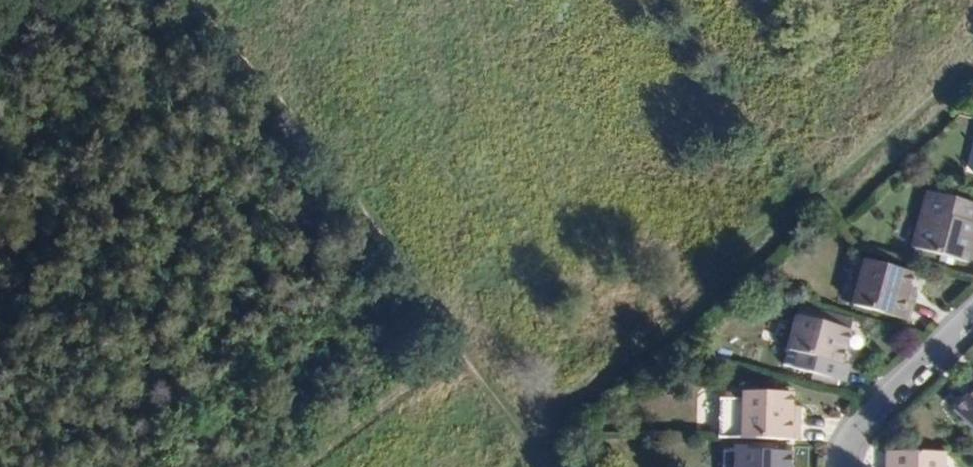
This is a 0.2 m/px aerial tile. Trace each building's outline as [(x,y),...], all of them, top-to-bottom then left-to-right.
[(957,277),(968,238),(964,237),(968,218),(919,205),(903,263),(957,277)] [(893,308),(899,286),(851,274),(840,317),(894,332),(900,310),(893,308)] [(829,374),(837,342),(833,341),(836,329),(793,317),(790,330),(785,329),(777,361),(803,368),(800,383),(825,390),(832,391),(835,376),(829,374)] [(825,390),(800,383),(798,390),(823,396),(825,390)] [(955,406),(972,427),(972,388),(955,406)] [(796,440),(796,416),(787,416),(786,392),(720,394),(720,397),(717,397),(718,401),(716,401),(716,439),(796,440)] [(880,445),(879,466),(936,466),(936,446),(880,445)] [(788,450),(720,448),(720,465),(722,466),(787,466),(788,450)]
